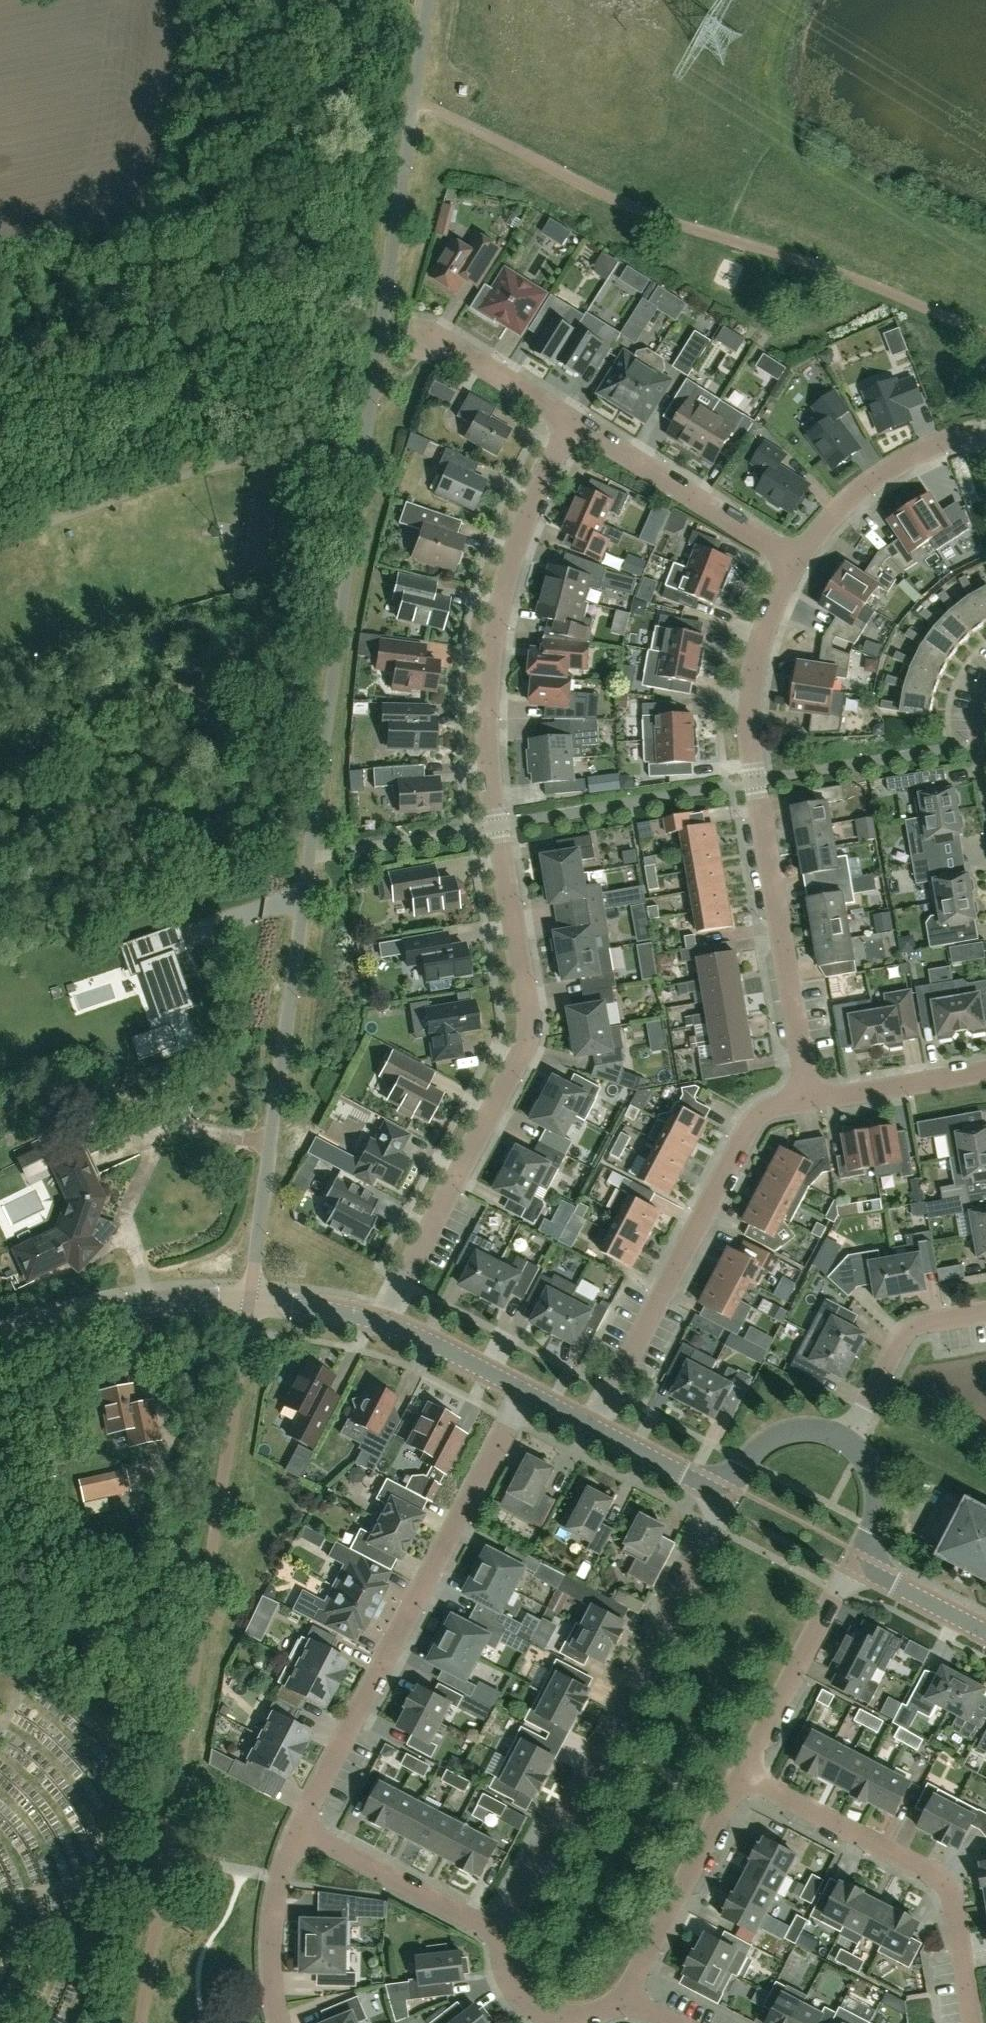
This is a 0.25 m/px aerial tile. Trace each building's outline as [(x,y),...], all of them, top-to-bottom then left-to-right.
[(443,205),(439,219),(450,222),(454,208),(443,205)] [(568,238),(572,231),(551,219),(547,226),(568,238)] [(501,249),(477,234),(468,249),(453,240),(431,276),(456,292),(465,278),(477,286),(501,249)] [(521,332),(544,295),(517,278),(512,286),(502,280),(483,309),(488,312),(483,320),(497,328),(502,320),(521,332)] [(645,328),(657,309),(648,303),(659,287),(659,286),(660,285),(655,282),(654,284),(644,300),(632,319),(645,328)] [(648,303),(657,309),(669,291),(660,285),(659,286),(659,287),(648,303)] [(575,331),(563,324),(573,308),(551,295),(539,315),(549,321),(532,349),(535,350),(536,355),(543,359),(547,358),(556,364),(578,328),(577,328),(575,331)] [(636,343),(645,328),(632,319),(622,334),(603,323),(598,331),(595,329),(590,336),(578,328),(556,364),(558,360),(566,365),(567,370),(574,374),(579,373),(582,375),(600,347),(610,354),(622,334),(636,343)] [(899,328),(891,332),(900,354),(908,351),(899,328)] [(688,375),(710,341),(696,333),(675,367),(688,375)] [(834,356),(830,349),(820,356),(826,367),(832,363),(834,356)] [(622,408),(655,355),(648,350),(639,352),(635,358),(625,351),(600,391),(609,397),(608,400),(622,408)] [(647,421),(672,381),(662,374),(665,369),(663,359),(655,355),(622,408),(636,417),(638,415),(647,421)] [(779,380),(786,369),(781,365),(774,377),(779,380)] [(893,381),(890,377),(876,383),(876,387),(865,392),(880,433),(911,421),(906,408),(908,404),(913,406),(923,402),(914,378),(897,385),(895,380),(893,381)] [(692,447),(714,413),(721,400),(687,379),(674,401),(685,408),(668,434),(683,444),(685,442),(692,447)] [(845,464),(849,463),(852,459),(852,455),(860,449),(838,420),(849,411),(834,392),(814,407),(823,419),(822,425),(808,435),(834,469),(842,463),(845,464)] [(496,454),(510,430),(489,418),(495,408),(469,393),(456,416),(472,425),(465,437),(496,454)] [(714,413),(692,447),(700,451),(699,453),(714,463),(731,437),(742,443),(749,432),(755,422),(743,414),(721,400),(714,413)] [(755,422),(749,432),(755,436),(761,434),(765,428),(755,422)] [(793,512),(809,487),(779,468),(787,455),(766,442),(752,464),(765,472),(766,478),(758,490),(770,498),(770,502),(778,507),(782,506),(793,512)] [(473,509),(485,481),(470,474),(469,470),(473,461),(446,448),(439,464),(444,467),(433,491),(435,495),(446,500),(450,499),(473,509)] [(629,496),(603,484),(598,495),(583,488),(573,510),(603,523),(608,511),(620,517),(629,496)] [(944,517),(930,495),(922,500),(920,497),(908,505),(930,540),(940,533),(945,535),(950,542),(969,529),(961,507),(944,517)] [(283,571),(291,505),(259,501),(251,567),(283,571)] [(459,564),(462,554),(460,551),(464,539),(456,536),(454,532),(459,520),(406,502),(398,523),(419,530),(421,534),(413,555),(417,557),(418,561),(432,566),(435,563),(453,569),(455,565),(459,564)] [(905,571),(918,563),(911,552),(930,540),(908,505),(896,513),(897,516),(890,521),(904,543),(888,554),(905,571)] [(624,533),(603,523),(573,510),(564,532),(575,537),(570,548),(600,562),(609,541),(618,545),(624,533)] [(689,568),(727,583),(732,570),(732,567),(731,565),(730,562),(731,559),(712,551),(716,540),(694,531),(689,543),(698,546),(689,568)] [(601,590),(607,568),(586,560),(583,574),(551,566),(545,591),(583,601),(586,591),(592,588),(601,590)] [(727,583),(689,568),(676,563),(663,597),(689,608),(694,597),(713,604),(715,601),(718,600),(720,598),(721,596),(722,594),(727,583)] [(897,580),(880,563),(869,579),(846,564),(841,572),(839,570),(831,583),(865,605),(878,586),(888,592),(897,580)] [(448,600),(434,597),(437,585),(415,579),(399,576),(394,599),(402,601),(398,618),(442,628),(448,600)] [(966,576),(959,580),(969,598),(984,625),(985,624),(985,589),(976,594),(966,576)] [(876,612),(865,605),(831,583),(823,595),(825,597),(820,605),(843,619),(832,636),(855,644),(868,624),(876,612)] [(588,642),(593,620),(584,617),(581,611),(583,601),(545,591),(538,616),(569,625),(566,639),(588,642)] [(958,607),(945,591),(938,596),(951,612),(970,637),(974,633),(984,625),(969,598),(958,607)] [(644,616),(648,603),(635,600),(632,612),(644,616)] [(941,623),(926,608),(920,614),(935,629),(958,650),(961,646),(970,637),(951,612),(941,623)] [(664,653),(703,660),(706,646),(705,644),(705,641),(702,639),(703,635),(683,631),(685,619),(661,615),(659,627),(657,627),(652,650),(664,653)] [(958,650),(935,629),(927,641),(910,629),(905,635),(922,647),(948,665),(950,660),(958,650)] [(588,642),(566,639),(546,635),(545,635),(542,650),(532,649),(532,653),(529,655),(529,662),(531,665),(530,676),(571,680),(571,679),(567,679),(568,667),(576,668),(587,669),(587,664),(589,642),(588,642)] [(435,691),(439,661),(423,659),(425,646),(380,640),(377,669),(394,671),(392,689),(410,691),(410,688),(435,691)] [(848,679),(851,656),(828,647),(826,666),(799,662),(798,671),(795,671),(792,686),(833,692),(835,680),(839,678),(848,679)] [(948,665),(922,647),(916,660),(897,651),(894,659),(912,668),(940,681),(942,676),(948,665)] [(703,660),(664,653),(652,650),(649,650),(643,686),(672,691),(674,680),(694,683),(695,680),(698,678),(699,676),(701,674),(701,671),(703,660)] [(879,661),(871,660),(869,673),(877,674),(879,661)] [(936,694),(940,681),(912,668),(908,682),(888,675),(885,683),(905,689),(935,699),(936,694)] [(598,720),(598,719),(586,719),(588,699),(578,698),(578,693),(570,692),(571,680),(530,676),(530,677),(534,677),(533,687),(530,690),(530,697),(532,700),(531,703),(563,706),(562,719),(598,720)] [(840,731),(845,693),(833,692),(792,686),(790,700),(793,701),(792,710),(818,713),(816,733),(840,731)] [(932,711),(935,699),(905,689),(903,704),(882,700),(881,708),(901,712),(931,715),(932,711)] [(620,695),(620,708),(628,708),(628,695),(620,695)] [(658,740),(698,738),(697,724),(696,722),(695,719),(692,718),(692,714),(671,715),(671,703),(643,704),(643,716),(645,740),(658,740)] [(435,749),(436,718),(418,718),(415,715),(416,704),(389,704),(389,733),(391,736),(395,736),(395,748),(406,748),(406,752),(410,756),(418,756),(421,753),(421,748),(435,749)] [(573,759),(584,758),(583,746),(600,744),(598,720),(562,719),(555,719),(557,737),(531,739),(531,750),(528,750),(529,762),(573,759)] [(885,735),(885,724),(879,724),(874,729),(875,735),(885,735)] [(698,738),(658,740),(645,740),(645,762),(649,762),(650,777),(674,776),(673,764),(694,763),(694,759),(696,757),(698,755),(698,752),(698,750),(698,738)] [(574,780),(573,759),(529,762),(530,774),(533,774),(534,784),(554,782),(555,794),(586,791),(585,779),(574,780)] [(422,779),(418,776),(418,765),(373,769),(374,787),(392,786),(393,797),(396,800),(399,799),(400,811),(440,809),(438,778),(422,779)] [(350,785),(361,784),(360,770),(349,772),(350,785)] [(889,791),(921,786),(919,773),(886,778),(889,791)] [(620,789),(619,775),(590,778),(591,792),(620,789)] [(621,776),(622,789),(623,789),(635,787),(634,779),(629,775),(621,776)] [(947,789),(946,784),(926,787),(927,793),(915,795),(919,818),(958,811),(958,807),(960,804),(958,795),(955,793),(954,788),(947,789)] [(796,830),(831,824),(827,803),(844,800),(841,786),(814,790),(816,804),(792,808),(796,830)] [(958,811),(919,818),(907,820),(910,843),(935,839),(936,845),(956,841),(955,836),(962,834),(962,830),(964,827),(962,818),(959,816),(958,811)] [(702,827),(700,813),(665,819),(667,834),(681,831),(685,851),(717,846),(714,825),(702,827)] [(862,819),(857,820),(861,842),(866,841),(876,839),(872,817),(862,819)] [(637,824),(637,825),(640,840),(654,837),(651,821),(638,824),(637,824)] [(800,852),(835,846),(831,824),(796,830),(800,852)] [(546,880),(584,874),(582,861),(596,858),(592,836),(562,841),(564,852),(543,856),(543,861),(540,862),(543,875),(546,875),(546,880)] [(688,871),(721,866),(717,846),(685,851),(688,871)] [(837,857),(835,846),(800,852),(804,875),(816,873),(818,885),(851,879),(847,856),(837,857)] [(638,862),(635,850),(624,852),(626,864),(638,862)] [(931,853),(906,858),(910,878),(935,873),(931,853)] [(647,878),(657,877),(655,865),(645,867),(647,878)] [(436,881),(434,866),(389,874),(394,900),(407,897),(412,901),(414,914),(458,907),(453,878),(436,881)] [(692,891),(724,886),(721,866),(688,871),(692,891)] [(962,875),(961,869),(940,873),(941,878),(921,882),(923,894),(931,892),(933,904),(973,897),(972,893),(974,890),(973,881),(970,878),(969,874),(962,875)] [(557,918),(575,915),(604,910),(600,885),(592,886),(589,873),(584,874),(546,880),(547,886),(544,886),(547,900),(550,899),(551,904),(554,904),(557,918)] [(352,877),(354,889),(366,887),(364,875),(352,877)] [(649,890),(659,889),(657,877),(647,878),(649,890)] [(812,922),(847,916),(845,905),(855,903),(851,879),(818,885),(820,897),(808,899),(812,922)] [(612,889),(617,909),(638,904),(633,884),(612,889)] [(695,912),(728,906),(724,886),(692,891),(695,912)] [(228,906),(225,894),(210,899),(211,902),(209,902),(212,911),(206,913),(214,937),(226,934),(229,943),(253,936),(250,926),(243,902),(228,906)] [(955,943),(953,930),(970,927),(969,921),(977,920),(976,915),(978,912),(977,903),(974,901),(973,897),(933,904),(935,916),(930,917),(926,923),(928,935),(930,947),(935,946),(955,943)] [(631,906),(634,920),(648,918),(645,904),(631,906)] [(650,919),(660,918),(658,906),(648,908),(650,919)] [(699,932),(731,927),(728,906),(695,912),(699,932)] [(559,957),(597,951),(595,937),(609,935),(604,910),(575,915),(577,929),(556,932),(556,938),(553,938),(555,952),(559,951),(559,957)] [(877,933),(893,930),(890,913),(874,916),(877,933)] [(815,944),(850,938),(847,916),(812,922),(815,944)] [(449,947),(446,933),(403,940),(407,966),(423,963),(426,981),(428,981),(430,992),(449,988),(448,977),(469,974),(464,944),(449,947)] [(687,948),(697,947),(695,935),(685,936),(687,948)] [(856,973),(850,938),(815,944),(819,967),(824,966),(826,978),(856,973)] [(710,957),(708,945),(681,950),(683,962),(699,959),(702,980),(739,973),(736,953),(710,957)] [(950,948),(953,964),(970,961),(968,945),(950,948)] [(586,977),(588,991),(617,986),(610,948),(597,951),(559,957),(560,962),(557,963),(560,976),(563,976),(564,981),(586,977)] [(657,955),(659,966),(669,964),(667,954),(657,955)] [(129,956),(113,961),(117,972),(133,967),(129,956)] [(908,963),(900,964),(902,974),(910,973),(908,963)] [(658,978),(656,966),(641,968),(643,980),(658,978)] [(743,995),(739,973),(702,980),(702,981),(687,983),(687,984),(688,994),(704,991),(706,1001),(743,995)] [(963,979),(954,981),(962,1031),(968,1030),(973,1034),(985,1032),(985,1031),(982,1009),(985,1008),(985,981),(968,984),(963,979)] [(962,1031),(954,981),(916,988),(921,1019),(936,1017),(940,1040),(952,1038),(957,1032),(962,1031)] [(688,994),(687,984),(678,985),(679,995),(688,994)] [(572,1033),(610,1027),(606,1003),(615,1001),(613,987),(617,987),(617,986),(588,991),(590,1005),(569,1009),(569,1014),(566,1015),(568,1028),(572,1028),(572,1033)] [(903,1046),(903,1041),(917,1039),(914,1020),(909,994),(889,997),(886,1001),(887,1004),(873,1007),(879,1045),(885,1044),(890,1048),(903,1046)] [(694,1025),(746,1016),(743,995),(706,1001),(708,1012),(692,1015),(694,1025)] [(879,1045),(873,1007),(872,1000),(834,1006),(839,1033),(853,1031),(857,1054),(870,1052),(874,1046),(879,1045)] [(457,1039),(455,1033),(479,1029),(478,1025),(480,1022),(479,1015),(476,1012),(474,1001),(430,1009),(425,1010),(429,1036),(430,1036),(433,1060),(462,1056),(459,1039),(457,1039)] [(162,1058),(198,1045),(185,1007),(148,1021),(152,1033),(122,1044),(131,1069),(143,1064),(141,1058),(159,1052),(162,1058)] [(694,1025),(692,1015),(685,1016),(687,1027),(694,1025)] [(750,1038),(746,1016),(694,1025),(709,1023),(711,1034),(696,1036),(697,1047),(713,1044),(750,1038)] [(619,1025),(610,1027),(572,1033),(573,1039),(570,1039),(573,1053),(576,1052),(577,1057),(599,1054),(601,1066),(625,1061),(621,1039),(619,1025)] [(704,1080),(705,1080),(719,1078),(717,1066),(729,1064),(754,1059),(750,1038),(713,1044),(715,1056),(699,1059),(703,1080),(704,1080)] [(428,1120),(441,1095),(426,1087),(433,1074),(392,1053),(381,1075),(393,1082),(395,1088),(388,1100),(428,1120)] [(637,1091),(642,1078),(623,1071),(618,1085),(637,1091)] [(602,1088),(580,1076),(574,1087),(554,1077),(552,1081),(549,1080),(543,1092),(545,1094),(543,1098),(576,1116),(583,1104),(586,1106),(593,1105),(602,1088)] [(690,1098),(696,1096),(700,1088),(696,1086),(682,1088),(683,1095),(690,1098)] [(708,1103),(713,1094),(704,1090),(699,1099),(708,1103)] [(576,1116),(543,1098),(540,1103),(538,1102),(531,1114),(534,1116),(532,1120),(551,1131),(544,1144),(566,1155),(574,1142),(565,1137),(576,1116)] [(695,1114),(697,1111),(680,1102),(675,1103),(670,1114),(667,1113),(659,1115),(657,1119),(697,1140),(707,1121),(695,1114)] [(635,1121),(641,1110),(631,1105),(626,1116),(635,1121)] [(967,1115),(919,1123),(921,1139),(947,1134),(951,1158),(985,1152),(985,1128),(984,1128),(983,1123),(969,1125),(967,1115)] [(688,1158),(697,1140),(657,1119),(660,1121),(651,1138),(688,1158)] [(397,1155),(408,1135),(385,1123),(375,1143),(370,1140),(357,1166),(358,1166),(353,1174),(374,1185),(378,1177),(394,1185),(407,1160),(397,1155)] [(898,1152),(894,1127),(869,1131),(876,1167),(886,1165),(888,1171),(900,1169),(902,1177),(914,1175),(910,1150),(898,1152)] [(841,1179),(866,1175),(865,1169),(876,1167),(869,1131),(845,1135),(849,1160),(838,1162),(841,1179)] [(625,1148),(631,1137),(621,1133),(616,1143),(625,1148)] [(678,1176),(688,1158),(651,1138),(650,1139),(658,1143),(649,1160),(678,1176)] [(774,1167),(803,1183),(811,1186),(823,1172),(831,1171),(830,1161),(826,1139),(798,1143),(793,1153),(784,1148),(774,1167)] [(625,1148),(616,1143),(611,1154),(620,1159),(625,1148)] [(506,1168),(540,1186),(548,1190),(566,1155),(544,1144),(537,1157),(518,1147),(515,1151),(512,1150),(506,1162),(509,1164),(506,1168)] [(102,1198),(80,1150),(51,1163),(64,1191),(69,1188),(74,1199),(66,1222),(60,1220),(57,1229),(56,1230),(17,1249),(15,1253),(27,1279),(67,1260),(78,1270),(99,1246),(89,1237),(102,1198)] [(951,1158),(955,1185),(941,1188),(943,1200),(968,1196),(965,1179),(972,1178),(973,1184),(985,1181),(985,1152),(951,1158)] [(308,1154),(300,1167),(310,1172),(318,1160),(308,1154)] [(669,1195),(678,1176),(649,1160),(639,1179),(669,1195)] [(801,1204),(810,1187),(803,1183),(774,1167),(764,1185),(801,1204)] [(540,1186),(506,1168),(504,1173),(501,1172),(494,1184),(497,1186),(495,1190),(515,1200),(509,1211),(531,1223),(535,1225),(537,1221),(538,1221),(545,1206),(544,1201),(534,1196),(540,1186)] [(607,1183),(619,1188),(624,1178),(613,1172),(607,1183)] [(378,1201),(369,1196),(335,1178),(323,1200),(335,1206),(338,1208),(328,1227),(363,1245),(377,1217),(371,1215),(378,1201)] [(628,1193),(634,1182),(624,1178),(619,1188),(626,1192),(628,1193)] [(925,1202),(921,1179),(911,1180),(915,1203),(925,1202)] [(791,1223),(801,1204),(764,1185),(755,1203),(784,1219),(791,1223)] [(610,1209),(621,1215),(650,1230),(660,1211),(620,1190),(610,1209)] [(970,1212),(968,1196),(943,1200),(926,1203),(929,1219),(970,1212)] [(835,1223),(839,1215),(837,1201),(835,1200),(826,1218),(835,1223)] [(584,1218),(589,1207),(580,1203),(575,1213),(584,1218)] [(775,1252),(795,1236),(783,1220),(784,1219),(755,1203),(745,1222),(752,1226),(747,1237),(775,1252)] [(857,1203),(838,1207),(839,1215),(840,1217),(859,1214),(857,1203)] [(977,1205),(978,1211),(970,1212),(974,1235),(985,1233),(985,1203),(977,1205)] [(641,1248),(650,1230),(621,1215),(611,1233),(641,1248)] [(547,1234),(558,1240),(564,1229),(553,1223),(547,1234)] [(821,1238),(827,1227),(817,1223),(812,1234),(821,1238)] [(901,1295),(927,1291),(921,1256),(935,1254),(931,1231),(906,1235),(908,1245),(893,1248),(901,1295)] [(482,1296),(500,1263),(488,1257),(495,1244),(473,1233),(459,1259),(471,1265),(461,1285),(482,1296)] [(631,1267),(641,1248),(611,1233),(602,1252),(631,1267)] [(974,1235),(979,1258),(985,1257),(985,1233),(974,1235)] [(744,1241),(738,1252),(731,1249),(721,1267),(751,1283),(760,1264),(767,1268),(773,1271),(779,1259),(757,1248),(744,1241)] [(901,1295),(893,1248),(895,1258),(881,1260),(879,1250),(854,1255),(856,1267),(870,1265),(876,1299),(901,1295)] [(818,1264),(827,1271),(835,1262),(826,1254),(818,1264)] [(526,1294),(540,1268),(518,1257),(512,1269),(500,1263),(482,1296),(504,1308),(514,1288),(526,1294)] [(796,1264),(788,1278),(806,1287),(813,1272),(796,1264)] [(940,1282),(964,1277),(962,1265),(938,1269),(940,1282)] [(741,1301),(751,1283),(721,1267),(712,1285),(741,1301)] [(553,1280),(542,1274),(530,1296),(542,1302),(532,1322),(553,1333),(578,1286),(566,1280),(555,1277),(553,1280)] [(783,1281),(775,1296),(787,1302),(795,1288),(783,1281)] [(741,1301),(712,1285),(702,1304),(714,1311),(709,1320),(732,1332),(738,1335),(743,1326),(753,1307),(741,1301)] [(597,1331),(609,1309),(601,1305),(587,1298),(576,1291),(578,1286),(553,1333),(575,1345),(585,1325),(597,1331)] [(855,1357),(867,1335),(847,1325),(853,1313),(827,1299),(815,1321),(828,1327),(822,1339),(855,1357)] [(601,1305),(609,1309),(611,1305),(603,1301),(601,1305)] [(775,1305),(770,1316),(774,1318),(783,1323),(789,1312),(779,1307),(775,1305)] [(710,1321),(696,1315),(691,1325),(705,1332),(710,1321)] [(738,1335),(732,1332),(726,1345),(739,1352),(746,1340),(738,1335)] [(764,1337),(759,1346),(766,1350),(771,1341),(764,1337)] [(855,1357),(822,1339),(816,1351),(803,1345),(791,1367),(818,1381),(824,1368),(844,1379),(855,1357)] [(693,1407),(711,1373),(717,1361),(683,1344),(670,1370),(682,1376),(671,1395),(693,1407)] [(312,1446),(332,1408),(337,1397),(325,1391),(333,1376),(330,1375),(328,1371),(321,1367),(317,1368),(306,1362),(298,1377),(295,1376),(290,1387),(292,1388),(284,1405),(304,1415),(293,1437),(312,1446)] [(737,1405),(751,1378),(729,1367),(723,1380),(711,1373),(693,1407),(715,1418),(725,1399),(737,1405)] [(379,1459),(391,1436),(380,1430),(398,1397),(370,1383),(363,1397),(352,1400),(356,1410),(350,1421),(367,1430),(358,1448),(361,1450),(379,1459)] [(159,1440),(153,1412),(150,1399),(134,1403),(130,1385),(100,1392),(109,1433),(125,1429),(139,1426),(142,1443),(159,1440)] [(430,1501),(445,1473),(444,1472),(464,1434),(452,1427),(456,1418),(429,1404),(408,1444),(424,1453),(420,1461),(431,1466),(425,1478),(421,1476),(410,1477),(404,1488),(410,1491),(419,1496),(420,1495),(430,1501)] [(373,1471),(379,1459),(361,1450),(355,1462),(373,1471)] [(58,1476),(53,1455),(38,1458),(42,1479),(58,1476)] [(543,1525),(556,1500),(546,1495),(547,1492),(545,1485),(553,1469),(530,1457),(510,1493),(524,1500),(518,1512),(543,1525)] [(84,1504),(132,1493),(126,1470),(79,1480),(84,1504)] [(385,1508),(383,1512),(379,1520),(412,1537),(424,1514),(407,1505),(405,1500),(410,1491),(404,1488),(387,1479),(376,1499),(383,1503),(385,1508)] [(601,1556),(615,1529),(603,1523),(614,1501),(589,1488),(568,1529),(591,1542),(587,1549),(601,1556)] [(968,1502),(941,1555),(985,1578),(985,1511),(968,1502)] [(653,1588),(668,1558),(659,1553),(660,1551),(657,1543),(666,1528),(642,1515),(623,1552),(637,1559),(628,1575),(653,1588)] [(412,1537),(379,1520),(373,1531),(368,1532),(360,1528),(349,1549),(373,1562),(378,1552),(382,1551),(400,1560),(412,1537)] [(315,1531),(304,1525),(301,1531),(302,1532),(299,1538),(309,1543),(315,1531)] [(375,1608),(387,1586),(380,1582),(386,1569),(373,1562),(349,1549),(336,1542),(329,1556),(344,1564),(333,1585),(375,1608)] [(511,1560),(489,1548),(485,1556),(480,1553),(472,1569),(514,1591),(526,1568),(536,1573),(542,1562),(517,1549),(511,1560)] [(517,1635),(523,1624),(502,1613),(514,1591),(472,1569),(464,1584),(468,1587),(464,1594),(487,1606),(482,1617),(507,1630),(517,1635)] [(619,1644),(625,1632),(622,1631),(626,1623),(611,1615),(618,1602),(566,1575),(559,1590),(593,1607),(583,1626),(619,1644)] [(375,1608),(333,1585),(324,1602),(302,1590),(292,1609),(349,1639),(356,1627),(363,1630),(375,1608)] [(263,1595),(264,1596),(272,1600),(275,1594),(273,1588),(268,1586),(263,1595)] [(640,1613),(645,1603),(621,1590),(615,1600),(640,1613)] [(558,1613),(569,1617),(575,1600),(564,1596),(558,1613)] [(275,1604),(263,1598),(257,1610),(269,1616),(275,1604)] [(476,1627),(453,1615),(449,1623),(445,1621),(437,1636),(479,1658),(486,1644),(496,1650),(507,1630),(482,1617),(476,1627)] [(904,1640),(882,1629),(864,1620),(859,1631),(853,1628),(842,1649),(876,1667),(879,1668),(885,1671),(892,1659),(894,1660),(904,1640)] [(619,1644),(583,1626),(577,1623),(562,1653),(585,1665),(590,1655),(605,1663),(615,1644),(618,1645),(619,1644)] [(301,1637),(289,1659),(298,1664),(335,1684),(348,1661),(330,1652),(330,1648),(335,1638),(313,1626),(306,1639),(301,1637)] [(471,1697),(477,1686),(467,1681),(479,1658),(437,1636),(429,1652),(433,1654),(429,1661),(452,1673),(446,1684),(471,1697)] [(876,1667),(842,1649),(831,1670),(854,1682),(849,1693),(870,1704),(880,1685),(873,1681),(879,1668),(876,1667)] [(548,1693),(583,1712),(590,1700),(587,1698),(591,1690),(576,1683),(581,1672),(558,1660),(552,1671),(542,1690),(548,1693)] [(323,1707),(335,1684),(298,1664),(287,1686),(282,1684),(275,1698),(298,1710),(303,1700),(307,1698),(323,1707)] [(948,1710),(967,1674),(966,1673),(948,1669),(943,1667),(931,1690),(919,1683),(907,1706),(930,1718),(937,1704),(948,1710)] [(972,1740),(984,1718),(974,1712),(985,1689),(982,1687),(967,1674),(948,1710),(958,1715),(951,1729),(972,1740)] [(463,1696),(440,1685),(434,1695),(420,1687),(416,1695),(412,1693),(406,1705),(441,1723),(452,1703),(458,1707),(463,1696)] [(583,1712),(548,1693),(542,1690),(527,1720),(550,1732),(555,1722),(570,1730),(580,1711),(583,1713),(583,1712)] [(829,1708),(835,1697),(823,1690),(817,1701),(829,1708)] [(298,1756),(310,1733),(293,1724),(293,1720),(298,1710),(275,1698),(268,1711),(272,1714),(260,1736),(298,1756)] [(431,1757),(437,1746),(431,1743),(441,1723),(406,1705),(406,1706),(409,1707),(399,1726),(413,1734),(408,1744),(431,1757)] [(224,1717),(228,1709),(222,1706),(218,1714),(224,1717)] [(892,1706),(886,1717),(893,1721),(899,1709),(892,1706)] [(866,1727),(873,1716),(861,1709),(855,1721),(866,1727)] [(906,1728),(912,1716),(902,1711),(896,1723),(906,1728)] [(878,1733),(884,1722),(873,1716),(866,1727),(878,1733)] [(906,1745),(912,1734),(901,1727),(895,1738),(906,1745)] [(513,1761),(548,1780),(548,1779),(546,1777),(555,1758),(541,1750),(546,1740),(523,1728),(517,1738),(507,1758),(513,1761)] [(816,1778),(835,1743),(814,1732),(798,1764),(805,1768),(804,1771),(816,1778)] [(978,1748),(985,1752),(985,1732),(978,1748)] [(918,1751),(924,1740),(912,1734),(906,1745),(918,1751)] [(286,1779),(298,1756),(260,1736),(246,1765),(235,1759),(227,1774),(259,1791),(270,1771),(286,1779)] [(838,1783),(854,1753),(835,1743),(816,1778),(817,1778),(818,1775),(829,1780),(830,1779),(838,1783)] [(395,1749),(386,1744),(385,1744),(380,1754),(386,1756),(392,1755),(395,1749)] [(413,1771),(419,1759),(408,1753),(401,1765),(413,1771)] [(854,1798),(873,1763),(854,1753),(838,1783),(845,1787),(844,1788),(855,1794),(853,1797),(854,1798)] [(448,1767),(460,1774),(466,1762),(454,1756),(448,1767)] [(513,1761),(507,1758),(491,1788),(514,1801),(520,1790),(535,1798),(539,1790),(542,1792),(548,1780),(513,1761)] [(425,1777),(431,1765),(419,1759),(413,1771),(425,1777)] [(875,1804),(892,1772),(873,1763),(854,1798),(866,1804),(868,1801),(875,1804)] [(454,1787),(459,1776),(448,1770),(442,1781),(454,1787)] [(895,1815),(911,1783),(892,1772),(875,1804),(895,1815)] [(465,1793),(471,1782),(459,1776),(454,1787),(465,1793)] [(384,1828),(402,1794),(382,1783),(365,1815),(373,1819),(371,1822),(384,1828)] [(937,1841),(956,1806),(955,1806),(937,1796),(940,1790),(929,1784),(917,1808),(927,1813),(919,1828),(938,1838),(936,1841),(937,1841)] [(406,1834),(421,1804),(402,1794),(384,1828),(384,1829),(386,1825),(396,1831),(397,1829),(406,1834)] [(490,1811),(496,1800),(484,1794),(478,1805),(490,1811)] [(502,1817),(508,1806),(496,1800),(490,1811),(502,1817)] [(956,1806),(937,1841),(949,1848),(951,1844),(959,1848),(971,1825),(977,1828),(985,1812),(979,1809),(979,1811),(959,1800),(955,1806),(956,1806)] [(424,1846),(440,1814),(421,1804),(406,1834),(413,1837),(412,1839),(424,1846)] [(444,1854),(460,1824),(440,1814),(424,1846),(435,1851),(436,1850),(444,1854)] [(460,1869),(479,1833),(460,1824),(444,1854),(451,1858),(450,1859),(461,1865),(459,1868),(460,1869)] [(482,1876),(498,1844),(479,1833),(460,1869),(472,1875),(474,1872),(482,1876)] [(797,1855),(765,1839),(761,1846),(758,1845),(751,1857),(787,1876),(797,1855)] [(776,1895),(787,1876),(751,1857),(751,1858),(754,1859),(749,1870),(751,1871),(746,1879),(776,1895)] [(818,1892),(824,1881),(813,1875),(807,1886),(818,1892)] [(776,1895),(746,1879),(743,1886),(741,1885),(735,1896),(732,1894),(731,1895),(767,1914),(776,1895)] [(811,1916),(822,1921),(841,1931),(844,1925),(863,1890),(851,1884),(849,1887),(842,1883),(834,1898),(824,1892),(811,1916)] [(812,1904),(818,1892),(807,1886),(801,1898),(812,1904)] [(864,1935),(880,1905),(872,1901),(873,1899),(862,1894),(864,1890),(863,1890),(844,1925),(864,1935)] [(756,1933),(767,1914),(731,1895),(725,1907),(728,1909),(724,1917),(756,1933)] [(887,1909),(880,1905),(864,1935),(883,1945),(902,1910),(901,1910),(899,1913),(888,1907),(887,1909)] [(358,1922),(358,1908),(325,1908),(325,1920),(303,1920),(303,1933),(298,1933),(297,1946),(346,1947),(347,1922),(358,1922)] [(909,1967),(921,1944),(912,1938),(919,1924),(912,1920),(913,1916),(902,1910),(883,1945),(880,1952),(899,1961),(909,1967)] [(802,1932),(808,1921),(797,1915),(791,1927),(802,1932)] [(796,1944),(802,1932),(791,1927),(785,1938),(796,1944)] [(728,1971),(733,1974),(737,1975),(747,1956),(744,1954),(750,1944),(726,1932),(721,1942),(706,1934),(696,1953),(693,1951),(693,1952),(728,1971)] [(448,1953),(447,1945),(428,1947),(429,1955),(418,1957),(421,1979),(410,1980),(412,2000),(449,1995),(448,1983),(465,1981),(464,1973),(469,1973),(467,1958),(463,1959),(462,1952),(448,1953)] [(357,1986),(357,1973),(346,1972),(346,1947),(297,1946),(297,1959),(302,1959),(302,1972),(324,1973),(324,1985),(357,1986)] [(847,1966),(854,1955),(842,1949),(836,1961),(847,1966)] [(724,1993),(723,1993),(733,1974),(728,1971),(693,1952),(686,1964),(689,1966),(685,1974),(700,1981),(695,1992),(718,2004),(724,1993)] [(859,1972),(865,1960),(854,1955),(847,1966),(859,1972)] [(803,2004),(786,1995),(789,1989),(779,1984),(767,2007),(774,2011),(768,2022),(793,2022),(803,2004)] [(368,2019),(359,1996),(328,2009),(333,2021),(327,2022),(358,2022),(368,2019)] [(410,2017),(408,2000),(391,2002),(397,2022),(410,2017)] [(803,2004),(793,2022),(832,2022),(837,2014),(826,2008),(823,2015),(803,2004)] [(475,2005),(462,2016),(454,2006),(448,2010),(431,2022),(489,2022),(492,2020),(484,2008),(480,2011),(475,2005)] [(448,2010),(445,2006),(426,2021),(428,2022),(431,2022),(448,2010)] [(847,2019),(837,2014),(832,2022),(845,2022),(847,2019)]
